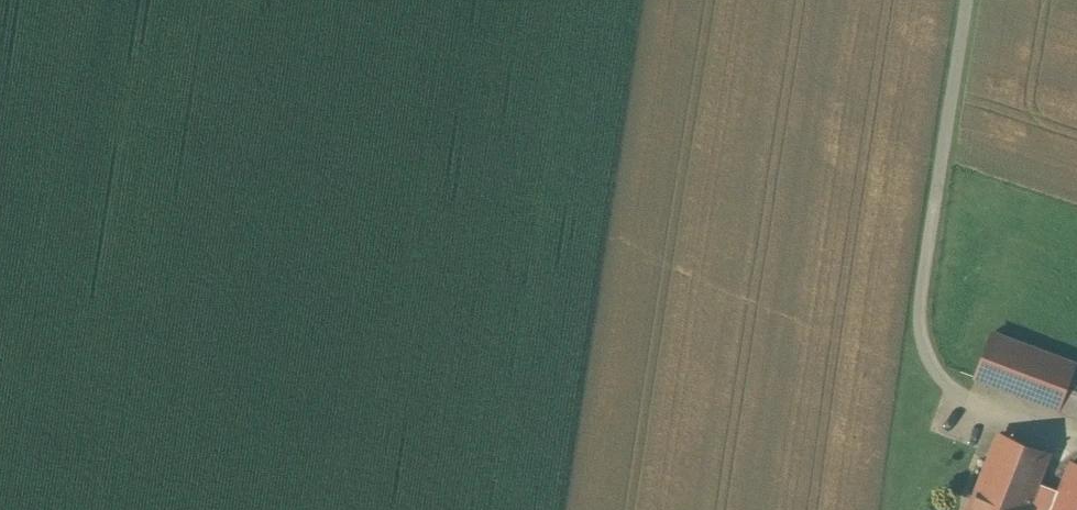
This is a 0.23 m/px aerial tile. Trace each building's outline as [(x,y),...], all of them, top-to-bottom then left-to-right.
[(991,330),(973,379),(1076,419),(1076,362),(991,330)] [(996,430),(965,509),(1030,509),(1052,451),(996,430)] [(1050,509),(1076,509),(1076,464),(1070,461),(1050,509)]
